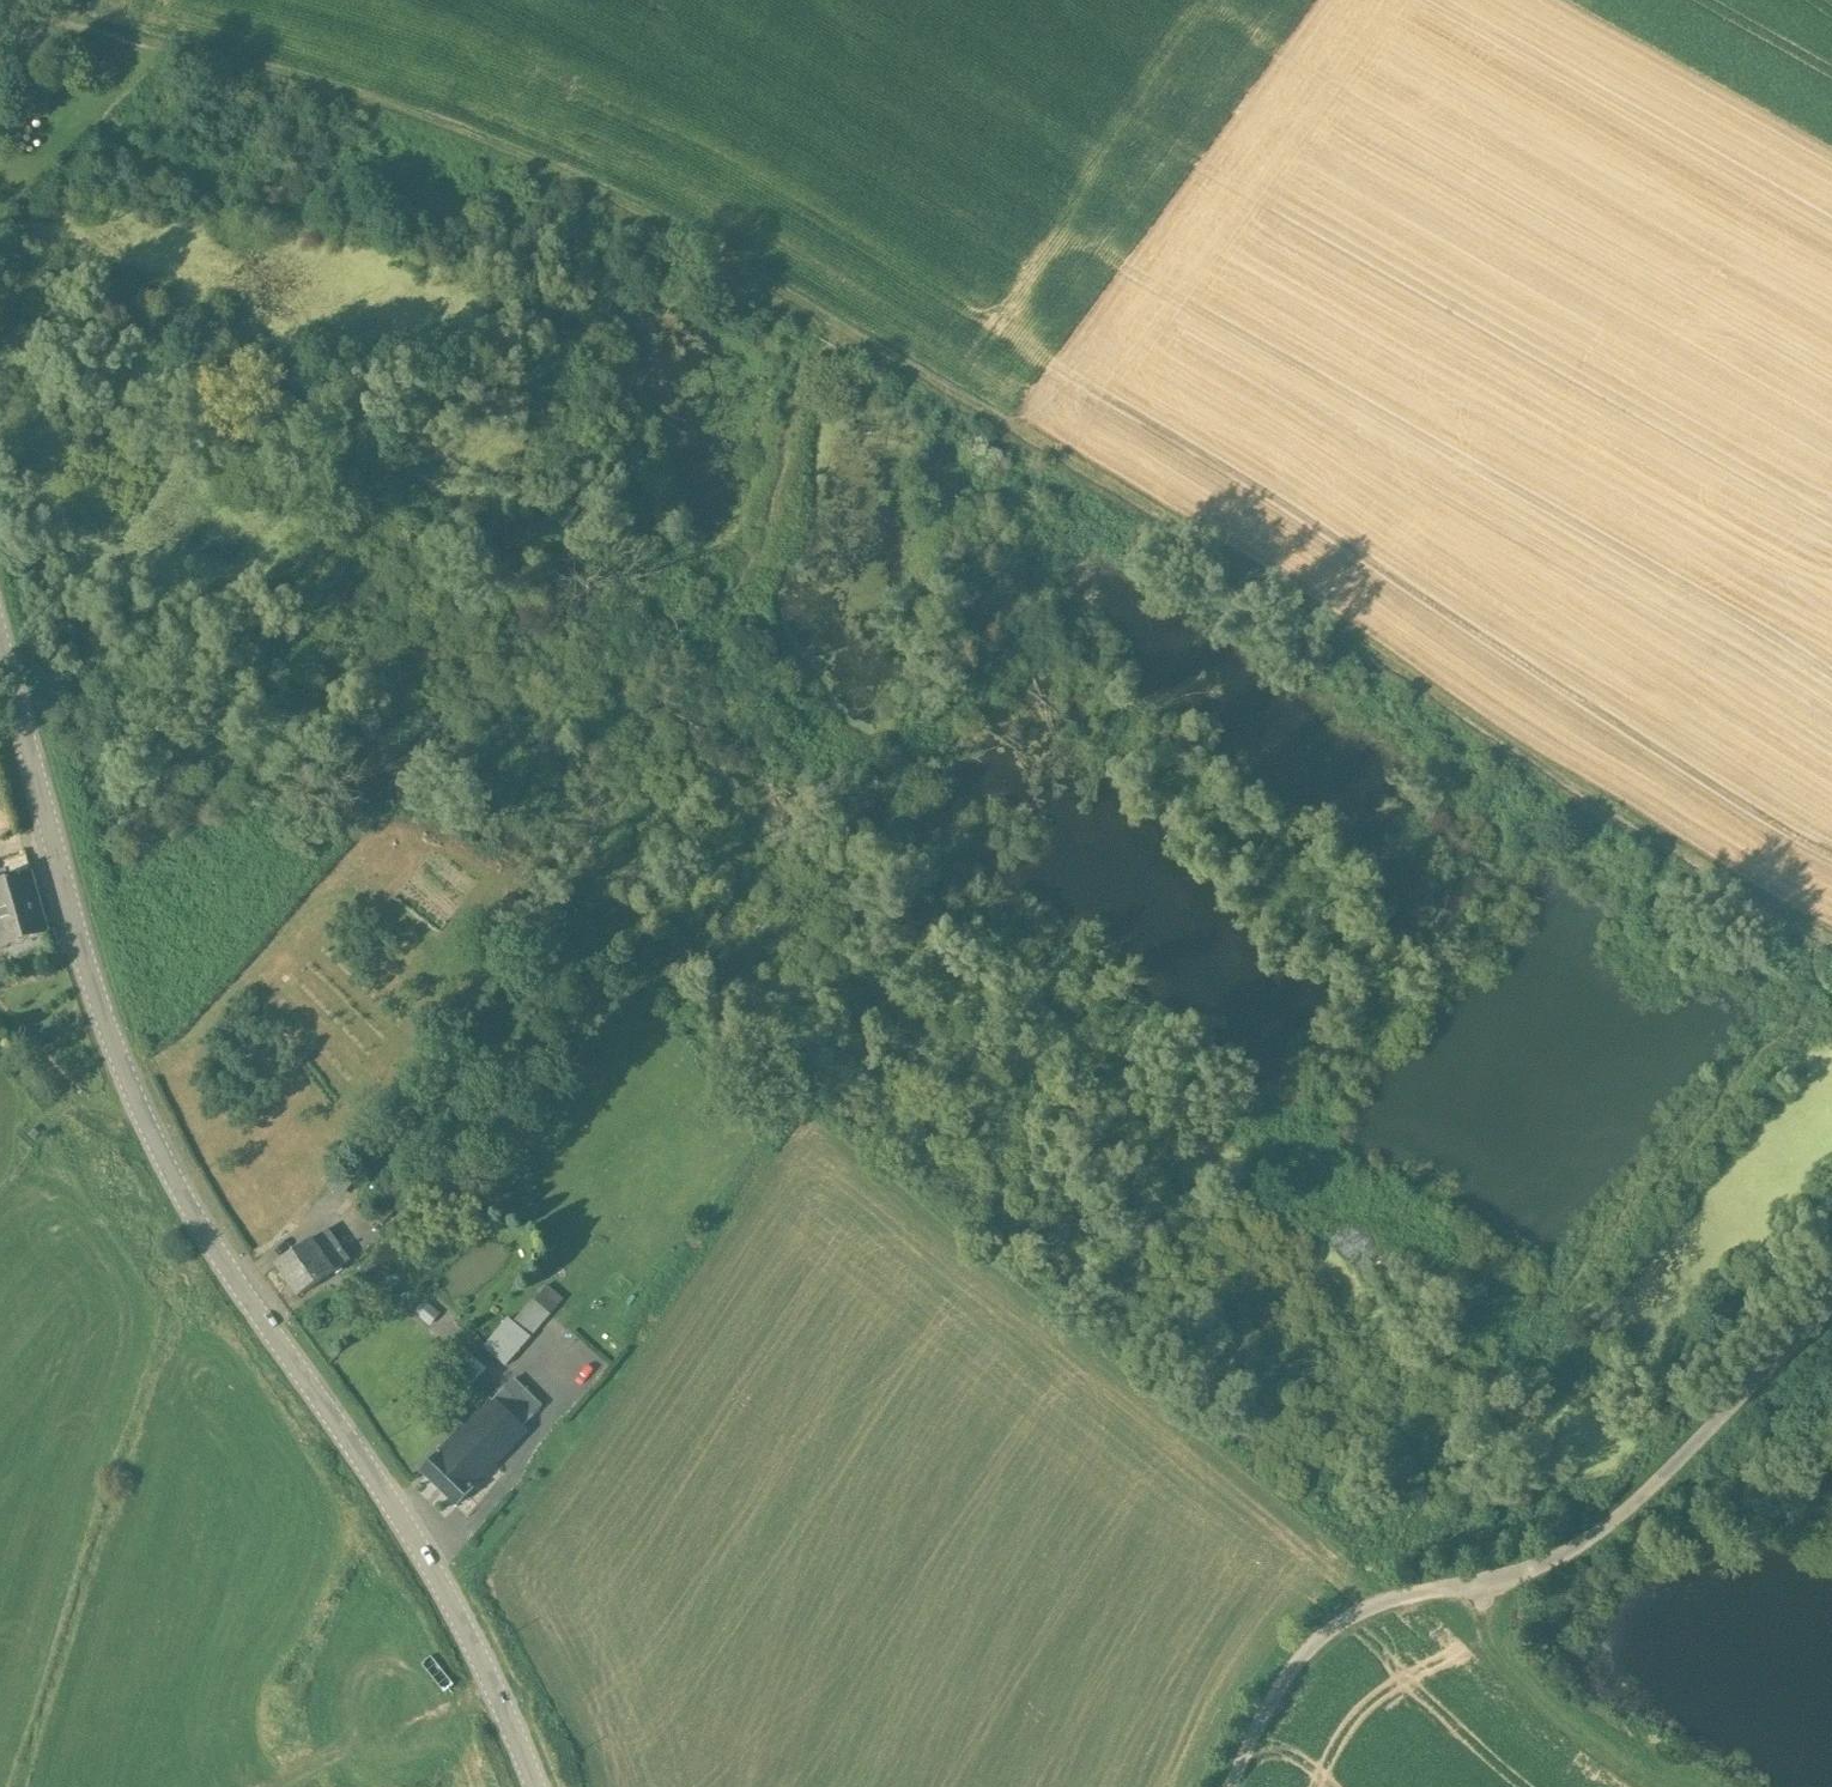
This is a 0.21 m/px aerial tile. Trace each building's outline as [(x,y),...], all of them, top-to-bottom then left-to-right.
[(31,871),(0,881),(0,945),(2,944),(3,946),(49,933),(31,871)] [(329,1227),(275,1265),(297,1297),(351,1259),(329,1227)] [(482,1347),(505,1367),(564,1299),(548,1284),(534,1300),(533,1298),(513,1321),(508,1317),(482,1347)] [(440,1313),(427,1302),(417,1314),(430,1326),(440,1313)] [(487,1368),(466,1350),(444,1374),(465,1393),(487,1368)] [(515,1377),(494,1399),(523,1426),(544,1405),(515,1377)] [(491,1396),(419,1471),(457,1507),(529,1432),(523,1426),(494,1399),(491,1396)]
